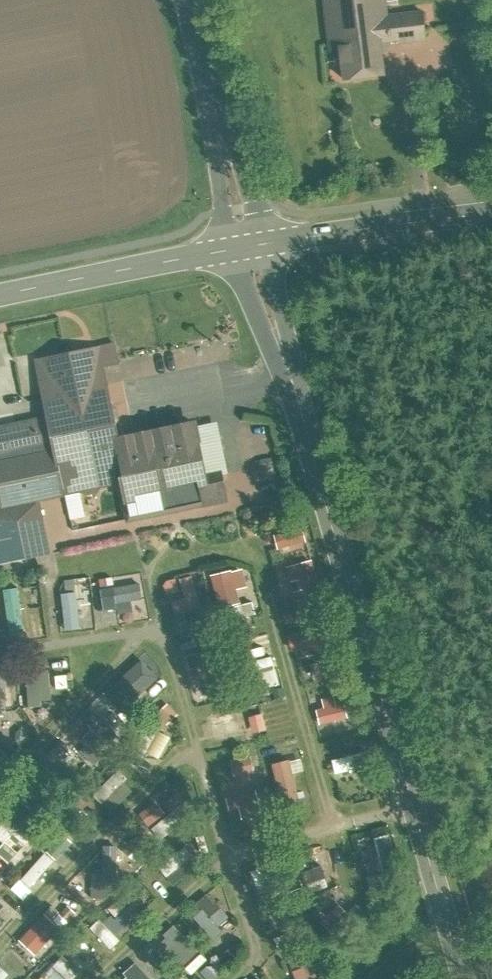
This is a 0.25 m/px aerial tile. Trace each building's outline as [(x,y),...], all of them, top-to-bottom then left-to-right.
[(329,62),(346,59),(348,79),(386,75),(382,45),(426,40),(422,6),(391,10),(390,0),(321,0),(329,62)] [(125,363),(119,341),(34,362),(47,413),(67,495),(122,483),(113,441),(124,439),(106,368),(125,363)] [(39,502),(67,495),(47,413),(0,424),(0,510),(39,502)] [(209,484),(196,423),(124,439),(113,441),(122,483),(130,520),(226,499),(222,481),(209,484)] [(0,510),(0,565),(51,554),(39,502),(0,510)] [(302,527),(274,536),(279,551),(307,542),(302,527)] [(314,559),(276,570),(285,603),(294,601),(299,617),(311,614),(309,605),(325,600),(314,559)] [(244,568),(211,575),(222,620),(244,615),(238,589),(248,587),(244,568)] [(187,625),(205,621),(194,575),(165,582),(173,614),(184,612),(187,625)] [(133,612),(133,601),(142,601),(141,585),(114,586),(114,580),(92,582),(94,623),(116,622),(116,613),(133,612)] [(19,588),(3,590),(10,637),(26,635),(19,588)] [(63,597),(65,631),(77,630),(75,596),(63,597)] [(289,632),(289,650),(327,650),(327,632),(289,632)] [(188,653),(193,681),(206,679),(208,692),(225,689),(222,670),(229,669),(225,648),(188,653)] [(272,657),(250,662),(257,690),(279,685),(272,657)] [(337,657),(310,667),(316,682),(342,673),(337,657)] [(52,670),(26,671),(28,708),(54,707),(52,670)] [(334,696),(323,698),(325,709),(316,710),(319,726),(348,720),(345,704),(335,706),(334,696)] [(168,705),(158,716),(167,725),(178,714),(168,705)] [(237,722),(234,710),(209,716),(215,742),(247,735),(244,720),(237,722)] [(262,714),(249,718),(253,734),(266,731),(262,714)] [(157,759),(167,742),(156,736),(162,725),(151,719),(133,752),(145,759),(147,754),(157,759)] [(233,778),(255,773),(251,756),(229,761),(233,778)] [(300,807),(294,773),(304,771),(301,759),(273,764),(281,810),(300,807)] [(94,795),(112,813),(136,788),(118,770),(94,795)] [(226,799),(229,812),(239,809),(242,822),(263,816),(256,790),(226,799)] [(151,827),(159,839),(196,815),(181,792),(164,802),(171,815),(151,827)] [(0,821),(0,841),(19,846),(22,832),(7,828),(8,823),(0,821)] [(385,873),(397,869),(387,836),(375,840),(385,873)] [(17,855),(6,843),(0,849),(0,854),(8,864),(17,855)] [(166,877),(192,858),(185,848),(159,868),(166,877)] [(45,855),(23,880),(32,888),(54,863),(45,855)] [(273,863),(249,872),(260,901),(283,893),(273,863)] [(303,873),(312,893),(330,886),(321,865),(303,873)] [(212,938),(231,919),(207,894),(187,913),(212,938)] [(108,946),(140,918),(128,904),(96,932),(108,946)] [(321,923),(330,931),(347,912),(338,904),(321,923)] [(357,905),(330,931),(338,939),(365,913),(357,905)] [(175,927),(156,944),(181,969),(199,952),(175,927)] [(304,967),(293,971),(295,978),(312,978),(323,975),(314,950),(299,955),(304,967)] [(47,978),(75,978),(79,976),(61,958),(43,975),(47,978)] [(123,978),(150,978),(136,964),(121,978),(123,978)]
